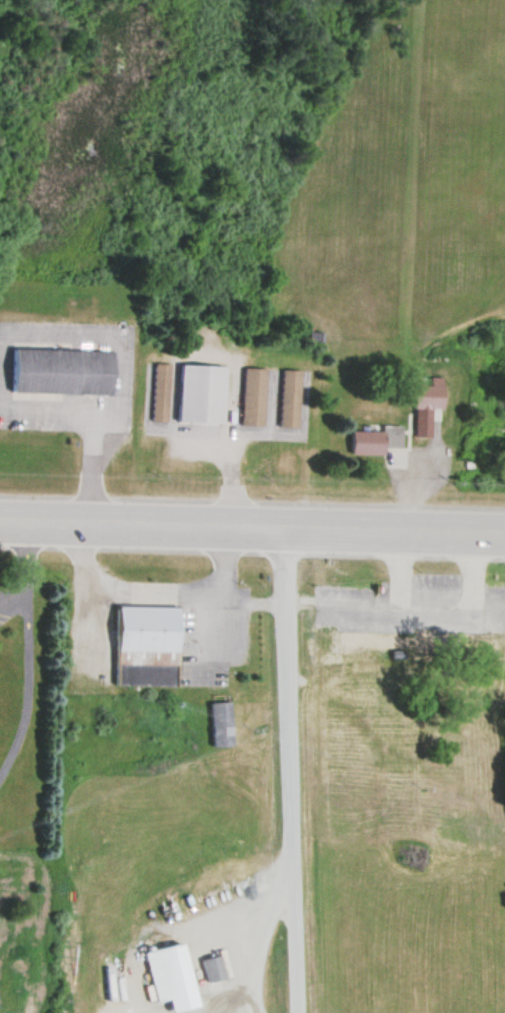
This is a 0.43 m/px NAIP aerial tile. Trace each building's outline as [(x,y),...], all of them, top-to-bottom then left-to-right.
[(10,349),(9,394),(113,395),(113,351),(10,349)] [(168,363),(151,363),(151,421),(167,421),(168,363)] [(222,423),(224,366),(178,365),(176,422),(222,423)] [(240,425),(263,425),(265,368),(242,367),(240,425)] [(279,427),(299,427),(301,370),(281,369),(279,427)] [(431,438),(431,409),(415,409),(415,438),(431,438)] [(351,455),(403,454),(403,425),(382,425),(382,430),(351,430),(351,455)] [(177,685),(178,605),(116,604),(115,684),(177,685)] [(198,1005),(184,941),(144,951),(156,1001),(169,998),(172,1011),(198,1005)] [(226,976),(219,953),(200,959),(207,982),(226,976)]
